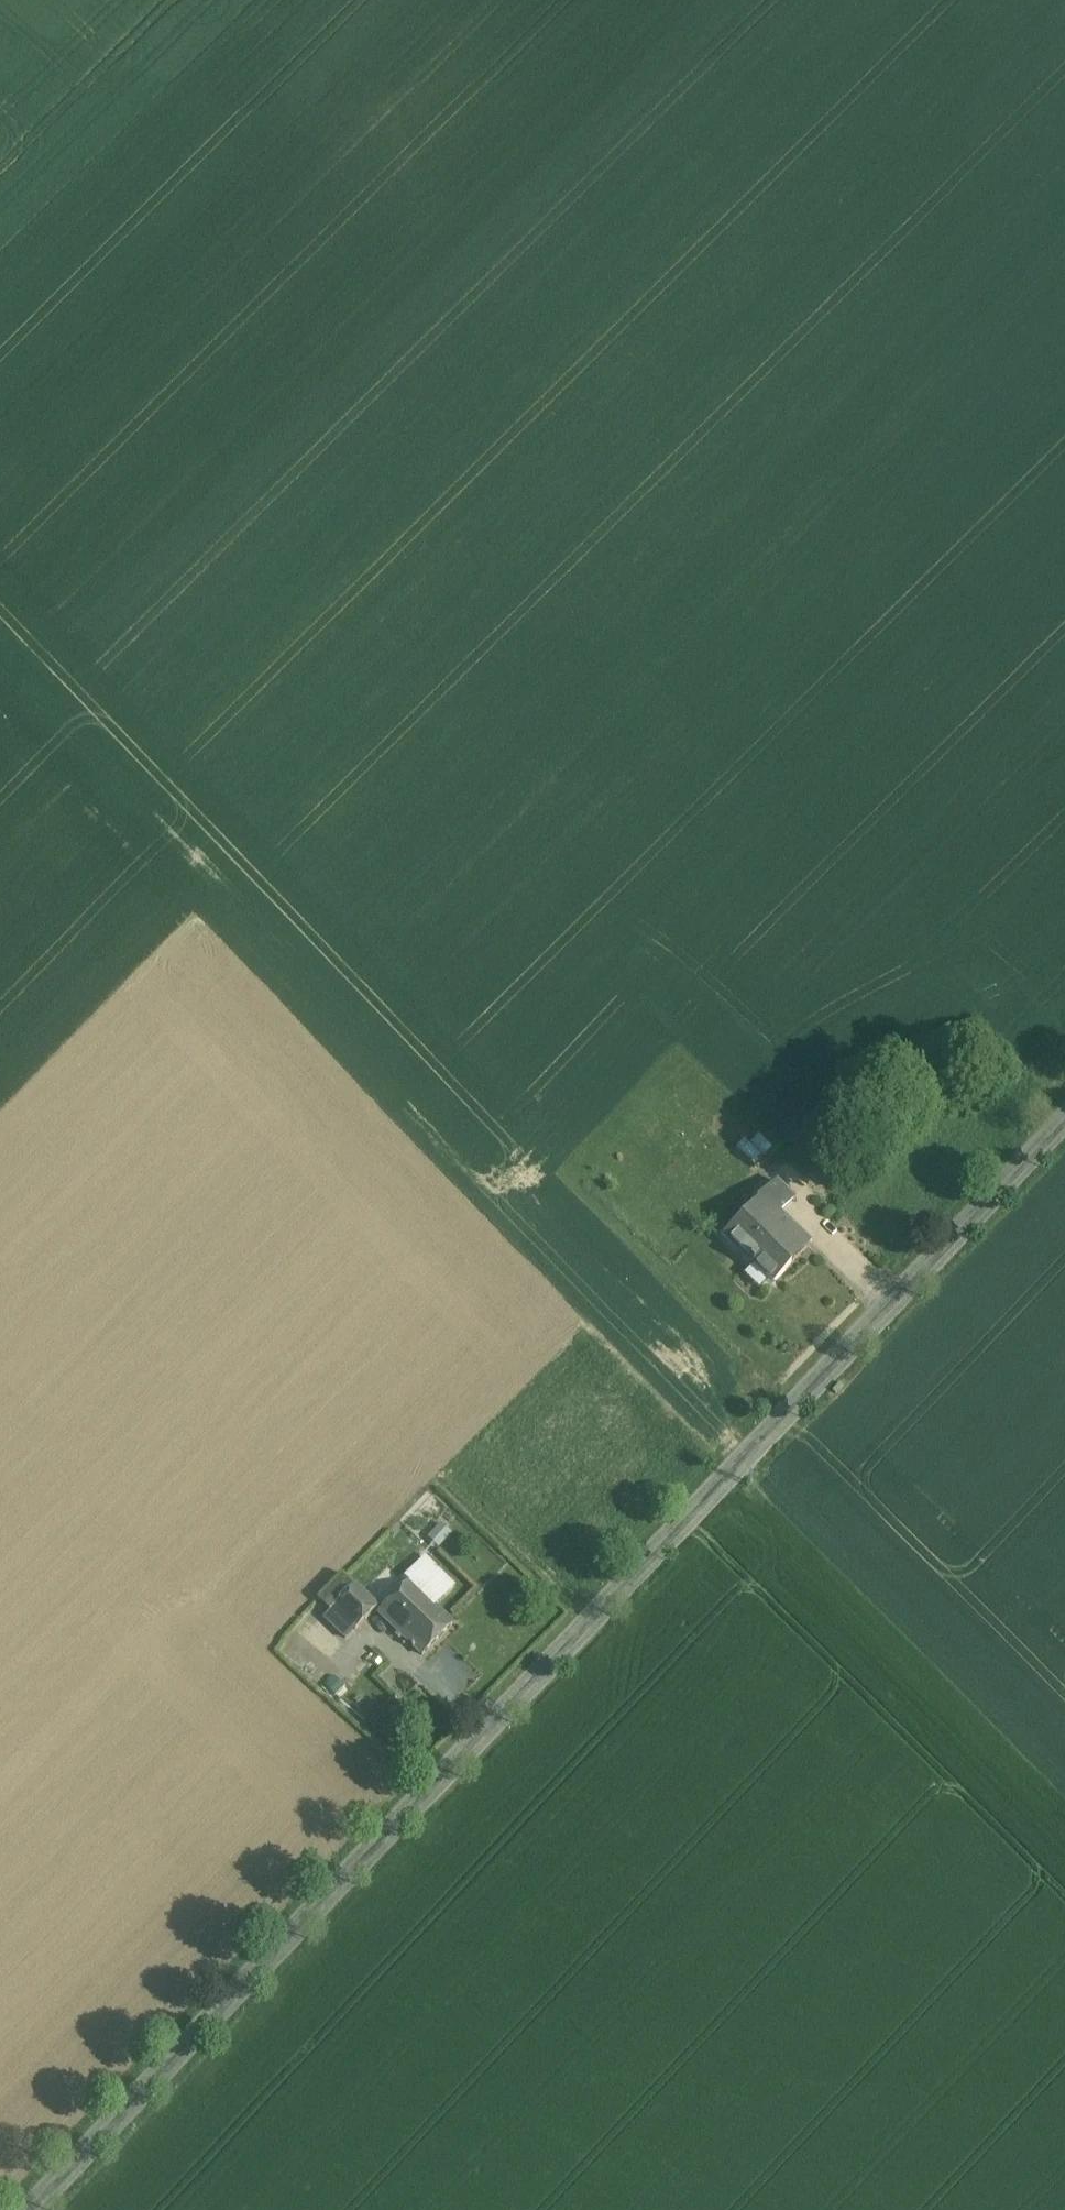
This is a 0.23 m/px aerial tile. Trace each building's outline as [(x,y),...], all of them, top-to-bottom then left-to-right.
[(763,1157),(746,1140),(737,1149),(755,1166),(763,1157)] [(795,1199),(777,1181),(756,1201),(758,1203),(774,1220),(779,1216),(795,1199)] [(809,1246),(779,1216),(774,1220),(758,1203),(724,1237),(751,1264),(752,1263),(754,1265),(756,1263),(775,1282),(790,1267),(788,1266),(809,1246)] [(425,1558),(403,1581),(406,1584),(379,1613),(412,1646),(411,1647),(412,1649),(414,1648),(422,1656),(453,1625),(434,1606),(454,1587),(425,1558)] [(377,1608),(354,1585),(333,1607),(355,1630),(377,1608)]
